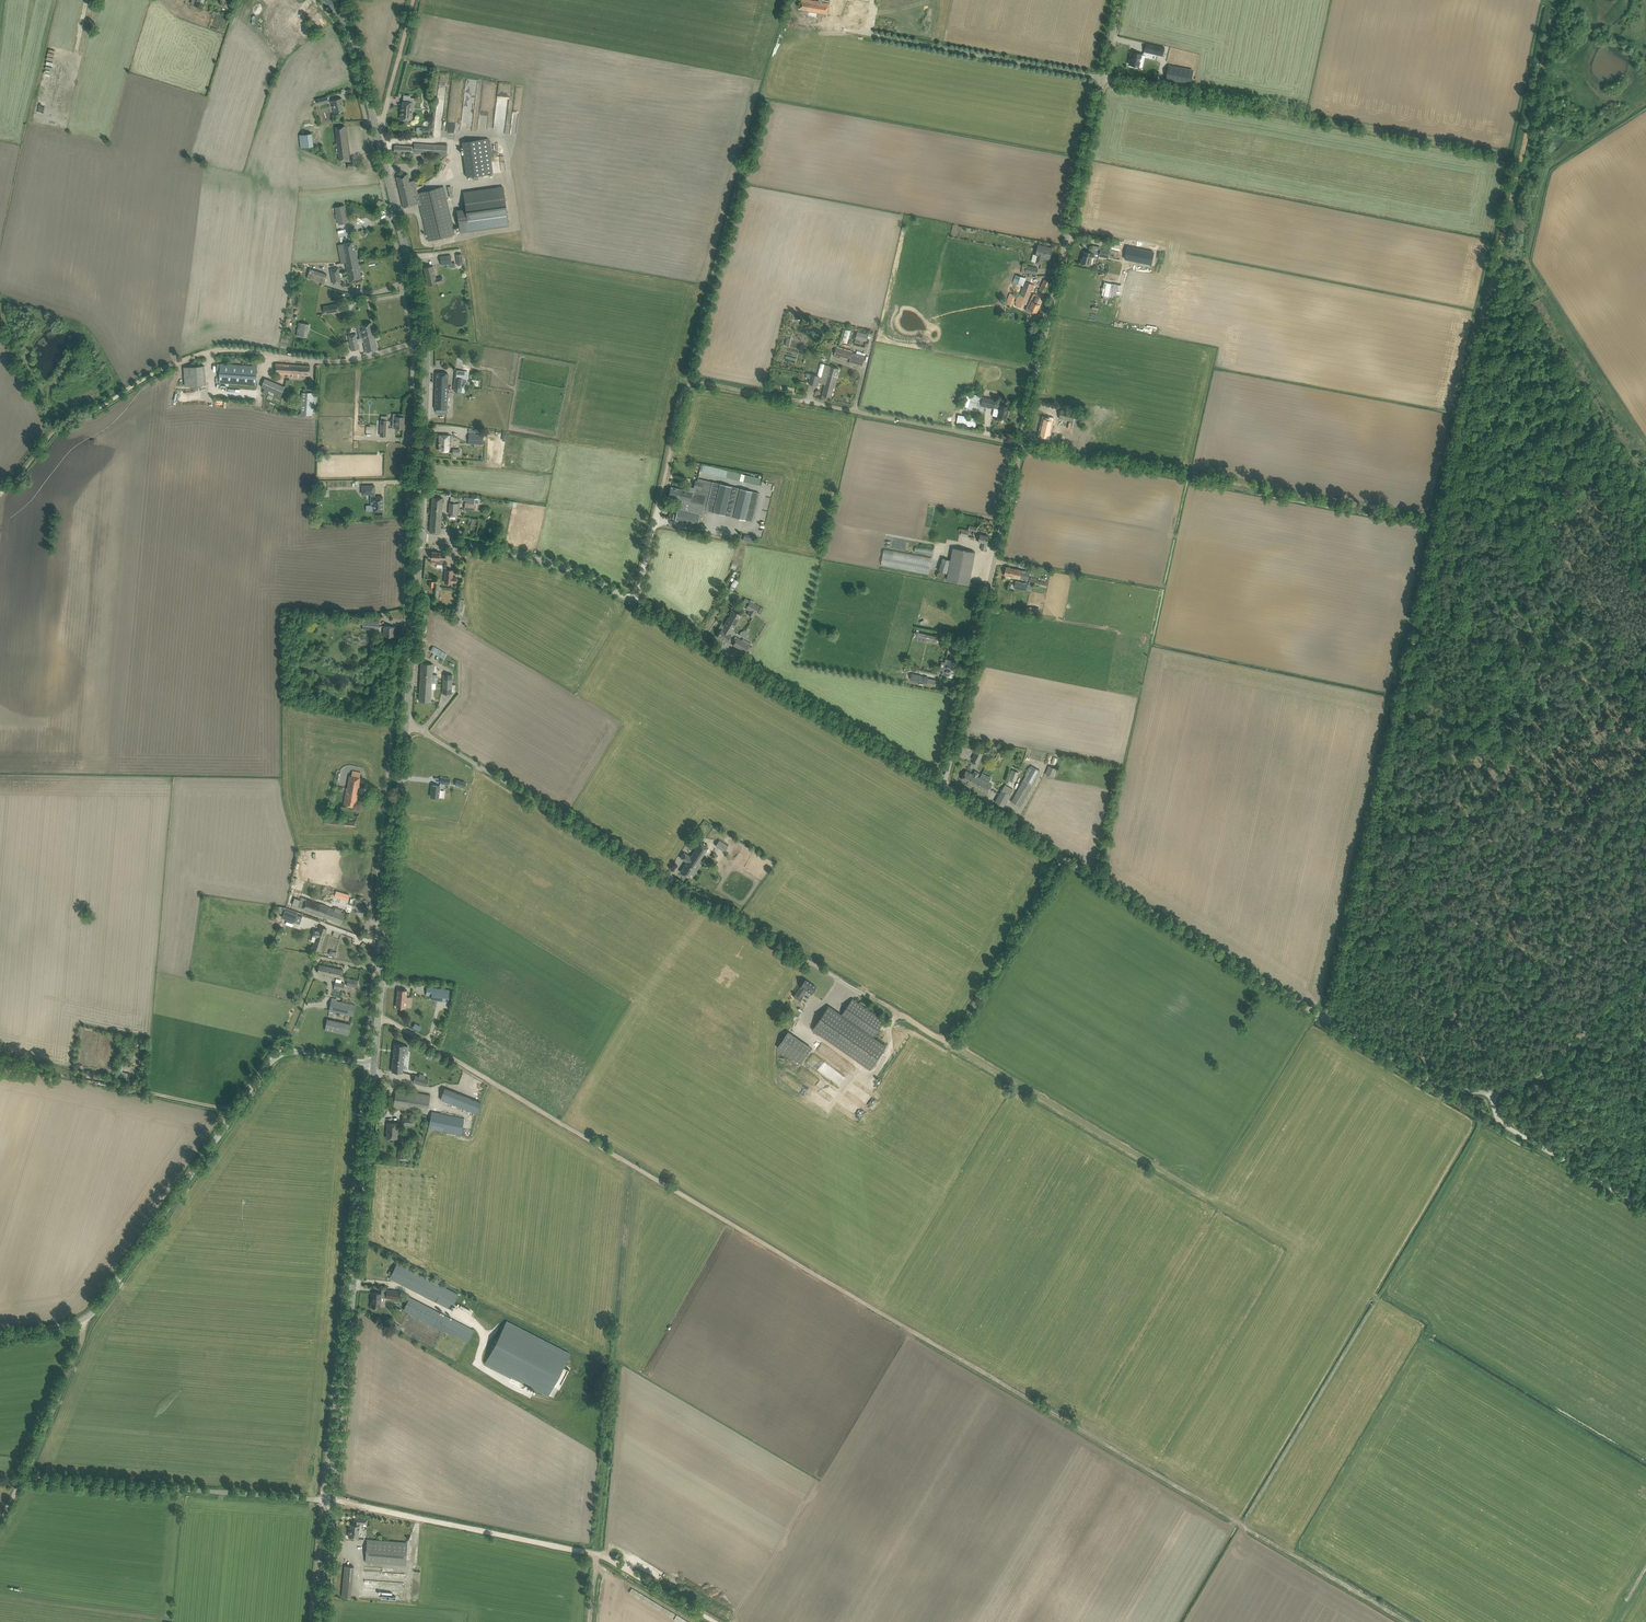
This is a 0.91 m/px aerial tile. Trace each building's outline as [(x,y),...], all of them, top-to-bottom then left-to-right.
[(810,0),(801,0),(799,9),(827,14),(829,3),(810,0)] [(833,16),(862,22),(865,7),(836,2),(833,16)] [(890,19),(888,26),(910,30),(911,20),(904,19),(904,18),(897,16),(896,20),(890,19)] [(1159,46),(1152,44),(1146,43),(1144,52),(1157,55),(1163,56),(1165,47),(1159,46)] [(1132,52),(1129,64),(1139,67),(1142,67),(1145,56),(1141,55),(1141,54),(1132,52)] [(1166,80),(1191,85),(1194,69),(1169,65),(1166,80)] [(335,113),(338,112),(344,111),(342,103),(343,102),(342,98),(332,101),(335,113)] [(413,102),(408,102),(403,102),(402,106),(401,106),(400,119),(410,120),(411,115),(412,115),(413,102)] [(339,160),(344,160),(349,159),(345,126),(335,127),(331,128),(332,136),(336,136),(339,160)] [(299,135),(300,148),(313,146),(311,133),(299,135)] [(493,174),(489,144),(493,143),(492,138),(488,138),(462,142),(467,177),(493,174)] [(415,154),(439,156),(447,156),(447,145),(414,143),(414,148),(412,148),(412,146),(400,146),(394,145),(394,152),(399,153),(415,154)] [(417,184),(414,185),(413,181),(409,182),(407,174),(396,177),(404,207),(419,204),(429,241),(455,234),(446,199),(447,199),(444,186),(429,190),(418,193),(416,187),(417,187),(417,184)] [(460,233),(509,226),(503,186),(463,191),(466,209),(457,210),(460,233)] [(335,207),(339,224),(349,222),(345,205),(335,207)] [(339,234),(307,240),(310,257),(316,256),(317,260),(335,257),(335,253),(342,251),(339,234)] [(354,242),(342,244),(344,251),(346,262),(357,259),(354,242)] [(1052,248),(1047,247),(1038,245),(1036,257),(1037,257),(1036,263),(1041,264),(1043,258),(1049,260),(1052,248)] [(1108,258),(1110,250),(1100,248),(1099,256),(1108,258)] [(1094,253),(1089,252),(1084,251),(1083,255),(1084,255),(1083,259),(1082,258),(1081,264),(1091,266),(1092,257),(1094,257),(1094,253)] [(1138,313),(1143,291),(1146,292),(1143,307),(1163,311),(1173,262),(1149,257),(1131,253),(1120,309),(1118,314),(1137,318),(1138,313)] [(456,267),(455,262),(452,263),(451,255),(440,256),(441,265),(450,264),(450,268),(456,267)] [(346,262),(350,280),(356,279),(361,278),(357,259),(346,262)] [(1115,263),(1112,276),(1119,278),(1122,264),(1115,263)] [(433,266),(424,268),(428,285),(444,282),(442,277),(436,278),(433,266)] [(1038,268),(1027,266),(1022,266),(1021,272),(1026,272),(1037,274),(1038,268)] [(338,267),(330,269),(333,285),(342,283),(338,267)] [(305,277),(324,283),(327,275),(310,269),(308,273),(307,273),(305,277)] [(1014,283),(1019,284),(1020,284),(1023,277),(1015,275),(1013,282),(1014,283)] [(1051,282),(1046,280),(1044,279),(1034,302),(1032,301),(1029,309),(1036,312),(1051,282)] [(1026,304),(1034,285),(1025,281),(1018,301),(1026,304)] [(1012,306),(1016,295),(1010,293),(1006,303),(1012,306)] [(323,306),(324,314),(340,311),(338,304),(323,306)] [(307,337),(308,332),(309,324),(299,322),(297,336),(307,337)] [(362,334),(359,335),(360,339),(363,338),(375,335),(372,322),(360,325),(362,334)] [(867,341),(869,334),(858,331),(856,338),(867,341)] [(366,352),(378,350),(375,335),(363,338),(366,352)] [(359,349),(358,344),(357,339),(349,341),(352,351),(359,349)] [(865,355),(836,347),(834,354),(850,358),(849,362),(863,366),(865,355)] [(256,385),(257,372),(257,366),(220,364),(219,382),(256,385)] [(310,376),(310,366),(276,364),(275,374),(293,375),(292,377),(298,377),(298,375),(310,376)] [(827,377),(836,379),(839,369),(824,365),(822,373),(821,372),(820,376),(827,378),(827,377)] [(204,366),(184,367),(186,387),(206,385),(204,366)] [(436,373),(435,409),(436,409),(447,409),(447,397),(450,397),(450,393),(447,392),(448,373),(436,373)] [(814,375),(811,374),(809,383),(818,386),(819,382),(825,384),(822,395),(831,397),(836,379),(827,377),(827,378),(820,376),(814,375)] [(454,377),(453,387),(454,387),(462,388),(463,378),(454,377)] [(263,383),(261,387),(265,389),(263,393),(267,395),(269,391),(281,396),(282,392),(285,387),(284,387),(265,378),(263,383)] [(298,413),(298,416),(302,416),(302,414),(312,415),(312,412),(315,412),(315,411),(316,393),(313,393),(302,393),(302,398),(301,413),(298,413)] [(971,394),(971,395),(965,393),(962,405),(968,406),(968,409),(972,410),(973,407),(980,408),(980,410),(981,410),(982,406),(994,409),(994,408),(1000,409),(998,417),(998,420),(1001,421),(1002,418),(1006,419),(1009,407),(1010,404),(1005,402),(1004,406),(995,404),(996,400),(971,394)] [(1082,416),(1074,414),(1074,413),(1061,410),(1059,418),(1072,421),(1081,423),(1081,422),(1086,424),(1087,419),(1082,417),(1082,416)] [(393,414),(393,424),(396,424),(395,428),(404,428),(404,417),(403,417),(403,414),(393,414)] [(977,427),(978,417),(959,415),(957,424),(977,427)] [(1042,426),(1040,435),(1046,437),(1047,433),(1050,433),(1050,431),(1049,431),(1051,420),(1052,420),(1053,417),(1050,416),(1048,416),(1047,419),(1043,418),(1042,426)] [(468,443),(483,444),(483,435),(469,434),(469,435),(468,443)] [(452,435),(449,435),(440,435),(439,451),(448,451),(449,442),(451,442),(452,435)] [(675,521),(697,526),(700,514),(702,514),(703,513),(704,513),(705,512),(706,510),(713,512),(725,515),(752,522),(759,493),(732,486),(719,483),(712,482),(711,485),(703,483),(703,482),(695,480),(693,488),(696,488),(694,493),(681,489),(671,487),(668,497),(689,502),(688,506),(687,510),(678,508),(675,521)] [(375,486),(362,486),(362,494),(371,494),(371,506),(374,506),(374,511),(383,511),(383,497),(374,497),(374,494),(375,494),(375,486)] [(460,503),(456,503),(456,496),(451,495),(450,503),(449,503),(449,513),(450,513),(450,516),(457,516),(457,514),(459,514),(460,503)] [(430,532),(440,533),(443,498),(432,497),(430,532)] [(475,510),(476,504),(478,504),(478,499),(465,497),(464,501),(466,501),(466,503),(465,503),(464,509),(475,510)] [(839,510),(837,523),(864,528),(865,523),(855,521),(855,519),(854,518),(855,513),(839,510)] [(989,536),(984,535),(980,534),(978,541),(983,542),(981,550),(985,551),(987,543),(989,536)] [(915,552),(933,554),(934,548),(916,546),(915,552)] [(975,552),(970,551),(953,548),(950,560),(943,557),(939,570),(947,573),(950,564),(947,580),(969,584),(975,552)] [(884,549),(881,565),(930,573),(931,566),(933,557),(884,549)] [(432,552),(431,559),(435,559),(435,562),(435,563),(435,564),(436,564),(437,564),(443,565),(444,559),(445,559),(445,554),(440,553),(432,552)] [(1030,572),(1012,568),(1006,567),(1005,575),(1029,580),(1030,572)] [(452,583),(452,582),(456,582),(456,577),(453,577),(453,570),(446,570),(444,583),(452,583)] [(1040,580),(1040,579),(1030,576),(1028,583),(1016,580),(1015,584),(1012,584),(1011,587),(1032,592),(1034,585),(1047,588),(1048,582),(1040,580)] [(463,608),(465,602),(465,600),(458,599),(457,606),(455,615),(459,616),(461,608),(463,608)] [(750,601),(745,608),(749,610),(747,615),(753,618),(759,606),(750,601)] [(1025,612),(1028,613),(1039,615),(1040,608),(1036,607),(1030,606),(1029,607),(1026,607),(1025,612)] [(742,615),(737,613),(733,610),(730,615),(729,618),(728,618),(724,626),(733,631),(742,615)] [(379,622),(374,621),(363,620),(363,629),(378,630),(379,622)] [(394,627),(384,626),(383,636),(394,636),(394,627)] [(731,634),(733,631),(724,626),(722,628),(717,637),(726,642),(731,634)] [(939,643),(939,642),(940,637),(917,632),(915,637),(939,643)] [(742,640),(741,640),(737,638),(733,645),(745,652),(750,643),(743,638),(742,640)] [(447,654),(438,649),(433,646),(431,651),(444,658),(447,654)] [(957,661),(948,659),(948,660),(946,659),(943,674),(945,675),(954,677),(957,661)] [(433,664),(427,663),(421,663),(420,682),(432,683),(437,683),(437,678),(437,675),(432,674),(433,664)] [(443,684),(452,685),(452,675),(444,674),(443,684)] [(921,676),(912,674),(911,680),(920,682),(921,676)] [(431,701),(432,683),(420,682),(419,701),(431,701)] [(451,694),(452,685),(443,684),(443,694),(451,694)] [(984,754),(977,750),(972,759),(974,760),(972,763),(977,766),(979,762),(984,754)] [(1020,806),(1023,802),(1040,770),(1031,765),(1012,802),(1020,806)] [(1049,765),(1045,774),(1053,777),(1056,768),(1049,765)] [(361,772),(356,771),(352,770),(351,776),(350,775),(348,788),(347,788),(344,805),(355,807),(361,778),(360,778),(361,772)] [(1015,782),(1018,771),(1013,770),(1010,780),(1015,782)] [(977,776),(979,773),(975,771),(973,774),(966,771),(962,779),(974,786),(979,777),(977,776)] [(988,793),(990,788),(992,784),(979,777),(974,786),(988,793)] [(455,785),(465,788),(467,782),(457,779),(455,785)] [(440,786),(437,786),(432,785),(431,797),(439,798),(440,786)] [(1003,806),(1006,801),(1013,790),(1005,785),(996,802),(1003,806)] [(325,817),(325,823),(355,826),(356,820),(325,817)] [(719,841),(715,846),(727,853),(730,849),(719,841)] [(688,877),(698,863),(708,848),(700,842),(691,857),(684,852),(681,858),(687,862),(680,872),(688,877)] [(336,891),(335,896),(348,900),(350,894),(336,891)] [(351,898),(350,903),(354,904),(365,907),(366,901),(363,900),(363,897),(359,896),(358,899),(355,898),(353,898),(353,899),(351,898)] [(333,909),(306,899),(301,897),(300,900),(295,898),(292,905),(303,909),(302,909),(341,923),(345,913),(341,912),(342,910),(334,907),(333,909)] [(295,922),(297,915),(285,910),(282,917),(295,922)] [(313,936),(311,941),(315,942),(313,948),(315,948),(320,950),(327,929),(322,927),(320,927),(319,930),(315,929),(313,936)] [(319,965),(318,970),(318,972),(325,974),(325,976),(328,977),(329,975),(342,977),(343,970),(319,965)] [(348,978),(347,984),(357,986),(359,980),(348,978)] [(817,987),(806,979),(803,982),(802,983),(801,985),(801,986),(797,992),(794,996),(801,1001),(803,997),(803,996),(807,991),(812,994),(813,992),(814,992),(816,990),(816,988),(817,987)] [(335,981),(334,988),(343,990),(345,983),(335,981)] [(448,1001),(449,989),(432,987),(431,999),(448,1001)] [(398,989),(396,1007),(405,1008),(407,990),(398,989)] [(874,1036),(881,1025),(884,1021),(852,999),(841,1015),(829,1006),(813,1029),(871,1069),(886,1046),(873,1037),(874,1036)] [(355,1005),(350,1004),(331,1000),(329,1011),(353,1016),(355,1005)] [(327,1018),(325,1030),(348,1035),(351,1023),(327,1018)] [(419,1031),(422,1026),(415,1023),(412,1027),(419,1031)] [(779,1048),(803,1064),(814,1047),(790,1031),(779,1048)] [(395,1044),(392,1071),(403,1072),(403,1066),(403,1063),(404,1063),(405,1051),(407,1051),(408,1046),(405,1045),(395,1044)] [(130,1073),(123,1072),(124,1065),(119,1065),(117,1078),(129,1080),(130,1073)] [(415,1075),(413,1082),(427,1086),(429,1079),(415,1075)] [(445,1088),(440,1099),(476,1113),(481,1102),(445,1088)] [(430,1095),(402,1090),(396,1090),(393,1108),(399,1109),(427,1114),(430,1095)] [(431,1115),(428,1128),(429,1128),(461,1135),(464,1118),(432,1111),(431,1115)] [(403,1115),(402,1124),(415,1125),(415,1117),(403,1115)] [(398,1123),(393,1123),(388,1122),(387,1130),(388,1130),(387,1137),(397,1138),(398,1123)] [(398,1159),(408,1160),(409,1154),(409,1146),(399,1145),(398,1153),(398,1159)] [(391,1276),(390,1278),(394,1280),(436,1302),(436,1301),(450,1309),(454,1302),(458,1294),(402,1265),(397,1263),(392,1273),(391,1276)] [(386,1294),(386,1298),(399,1300),(399,1299),(400,1292),(400,1291),(387,1289),(386,1294)] [(371,1306),(380,1307),(381,1293),(372,1292),(372,1298),(372,1306),(371,1306)] [(408,1300),(404,1310),(444,1330),(467,1342),(469,1339),(474,1330),(461,1324),(408,1296),(407,1300),(408,1300)] [(507,1320),(485,1363),(548,1396),(553,1386),(559,1389),(569,1369),(564,1367),(571,1353),(507,1320)] [(401,1326),(395,1322),(392,1326),(398,1331),(401,1326)] [(359,1523),(367,1524),(368,1518),(355,1517),(354,1524),(351,1524),(350,1530),(349,1530),(348,1536),(358,1537),(360,1524),(359,1524),(359,1523)] [(407,1542),(373,1540),(367,1539),(365,1562),(406,1565),(407,1542)] [(354,1566),(350,1566),(345,1566),(342,1596),(351,1597),(354,1566)]
